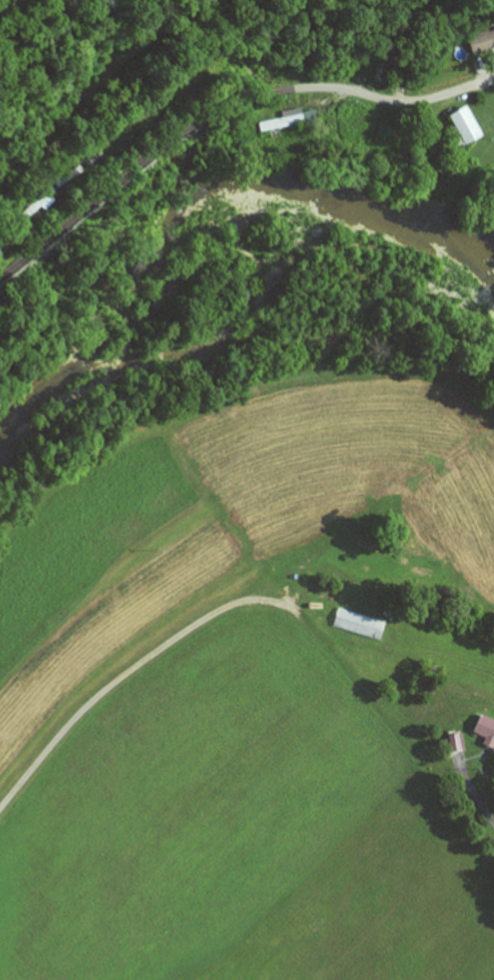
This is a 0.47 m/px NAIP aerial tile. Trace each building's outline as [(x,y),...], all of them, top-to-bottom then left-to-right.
[(470,35),(474,54),(493,49),(493,30),(470,35)] [(483,135),(468,106),(449,115),(455,127),(448,131),(457,149),(483,135)] [(306,123),(304,111),(284,115),(285,117),(259,122),(261,131),(306,123)] [(493,750),(493,749),(493,721),(480,714),(471,732),(484,739),(481,744),(493,750)]
